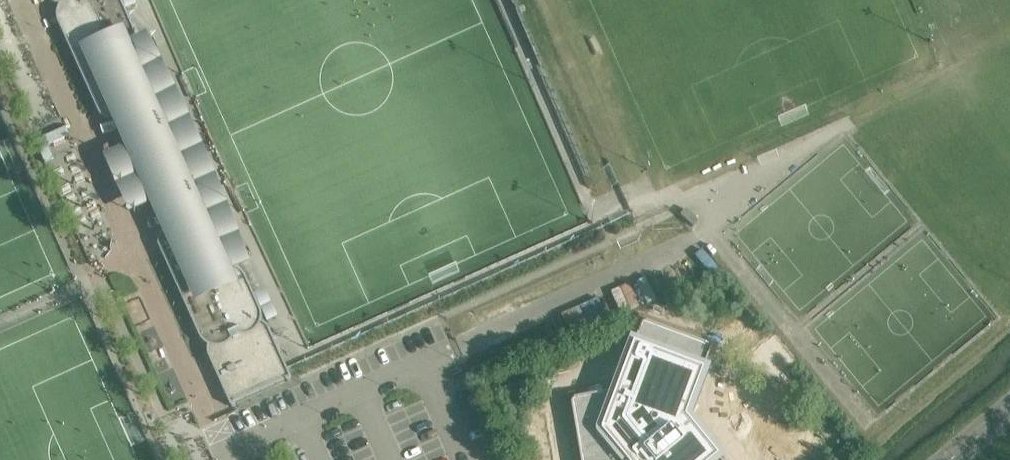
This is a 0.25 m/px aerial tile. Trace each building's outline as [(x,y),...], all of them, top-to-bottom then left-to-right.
[(49,0),(50,1),(51,2),(52,3),(54,3),(55,4),(56,4),(58,5),(59,5),(58,6),(58,8),(57,10),(57,11),(56,13),(56,15),(56,16),(56,18),(57,20),(57,22),(58,23),(58,24),(96,108),(98,113),(99,114),(100,115),(103,113),(110,115),(110,119),(111,119),(112,119),(113,119),(114,118),(115,118),(128,146),(132,154),(150,194),(150,195),(154,204),(166,230),(165,231),(164,232),(163,232),(162,233),(164,236),(162,242),(157,244),(158,245),(158,246),(158,247),(161,252),(199,337),(200,338),(201,340),(202,341),(203,342),(204,344),(206,344),(207,345),(207,347),(207,349),(207,351),(207,353),(207,354),(208,356),(208,358),(223,391),(230,405),(230,406),(231,406),(231,407),(232,407),(233,407),(234,407),(234,406),(235,406),(235,405),(235,404),(235,403),(285,380),(285,381),(286,381),(286,382),(287,382),(288,382),(289,382),(290,381),(291,380),(291,379),(291,378),(287,370),(284,364),(269,330),(269,329),(268,327),(266,326),(265,324),(264,323),(262,322),(261,321),(261,320),(261,319),(261,318),(261,316),(261,314),(261,312),(260,310),(259,309),(253,294),(245,277),(244,276),(243,274),(242,273),(241,272),(240,271),(239,270),(237,269),(236,268),(234,268),(232,267),(231,265),(231,264),(225,267),(185,176),(190,174),(184,161),(183,155),(179,150),(174,137),(168,139),(128,49),(133,47),(133,46),(132,44),(133,42),(133,40),(134,38),(134,37),(134,35),(134,34),(134,32),(134,30),(133,29),(133,27),(125,11),(121,0),(49,0)] [(71,135),(46,144),(62,186),(88,176),(71,135)] [(571,403),(571,404),(580,459),(719,459),(685,418),(710,350),(710,349),(710,348),(710,347),(709,347),(709,346),(708,346),(645,323),(645,322),(644,322),(643,322),(643,323),(642,323),(641,323),(641,324),(641,325),(615,393),(574,400),(573,400),(572,400),(572,401),(571,401),(571,402),(571,403)]
